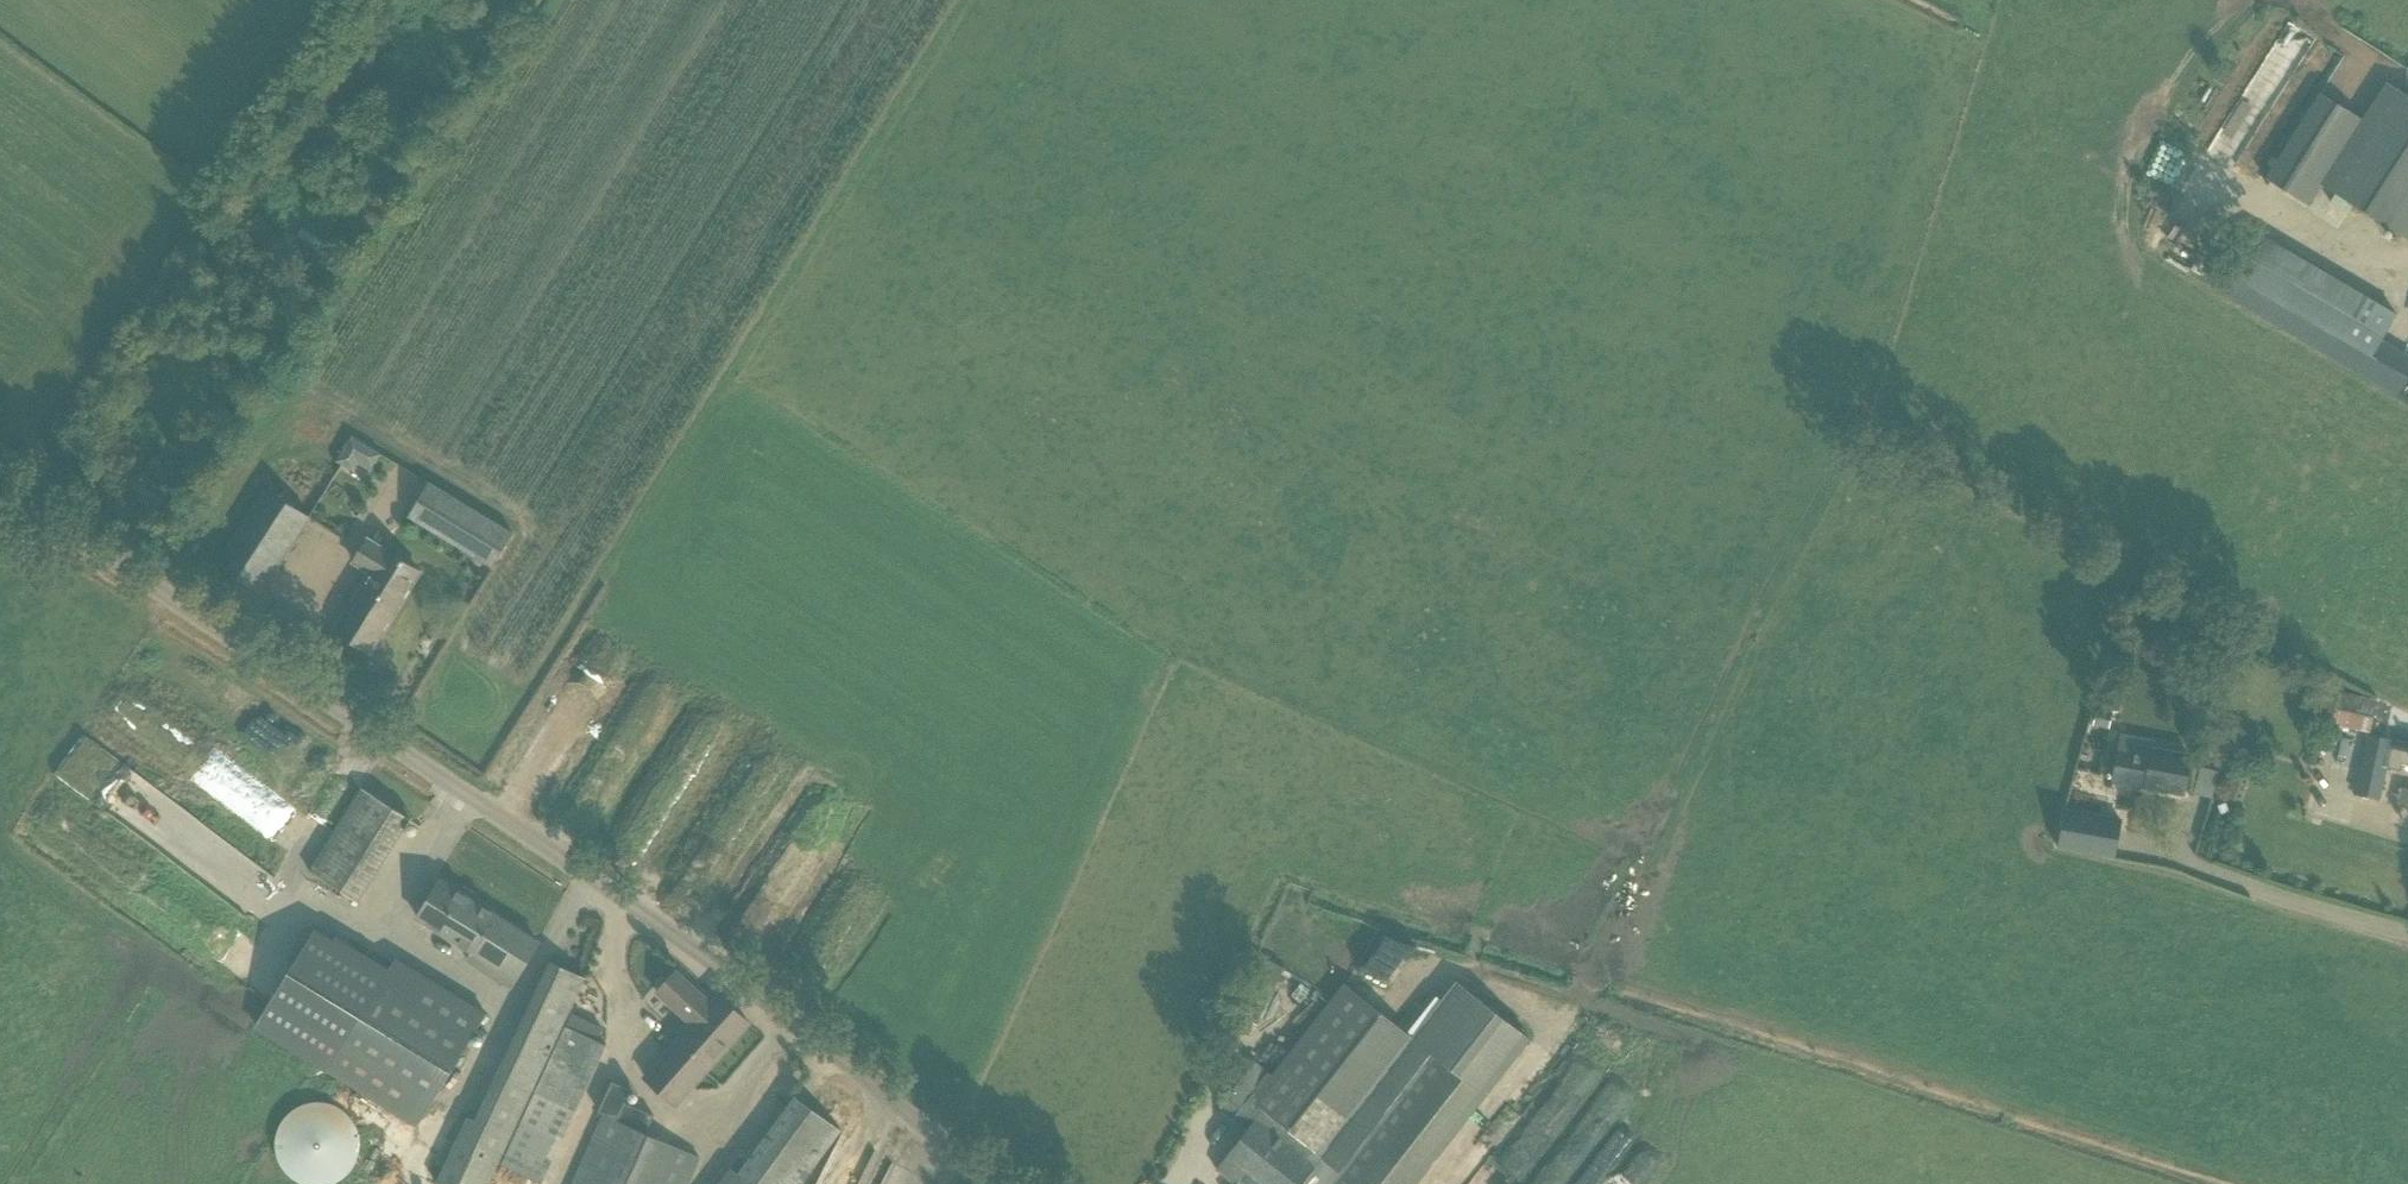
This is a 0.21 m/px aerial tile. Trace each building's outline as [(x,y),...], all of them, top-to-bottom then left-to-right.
[(2331,42),(2307,23),(2261,83),(2286,101),(2331,42)] [(2383,80),(2361,117),(2321,184),(2407,238),(2407,95),(2383,80)] [(2321,184),(2361,117),(2318,91),(2266,176),(2309,203),(2321,184)] [(2196,188),(2205,163),(2171,151),(2162,177),(2196,188)] [(2353,204),(2335,193),(2330,201),(2347,213),(2353,204)] [(2398,394),(2407,377),(2407,355),(2382,340),(2398,311),(2256,230),(2230,275),(2220,294),(2344,366),(2345,364),(2398,394)] [(385,442),(363,462),(381,482),(403,462),(385,442)] [(493,568),(514,533),(428,481),(409,516),(493,568)] [(260,593),(273,573),(311,517),(265,486),(214,563),(260,593)] [(369,652),(382,631),(420,569),(382,546),(387,536),(380,532),(374,542),(368,538),(367,541),(354,561),(371,572),(335,630),(369,652)] [(321,633),(278,600),(262,622),(305,655),(321,633)] [(2329,720),(2369,729),(2376,697),(2336,688),(2329,720)] [(2096,709),(2093,723),(2109,726),(2111,711),(2096,709)] [(2360,769),(2355,792),(2379,797),(2384,774),(2385,766),(2399,769),(2400,763),(2407,765),(2407,745),(2404,744),(2368,735),(2360,769)] [(2216,749),(2216,763),(2238,762),(2237,747),(2216,749)] [(2114,780),(2159,788),(2183,793),(2189,755),(2166,751),(2152,748),(2150,755),(2119,749),(2114,780)] [(357,901),(397,838),(410,818),(362,788),(349,808),(309,871),(357,901)] [(2057,846),(2114,857),(2118,831),(2121,817),(2064,807),(2057,846)] [(188,846),(202,859),(231,829),(217,816),(188,846)] [(473,952),(469,958),(511,985),(538,942),(441,881),(418,917),(473,952)] [(255,1025),(254,1026),(316,1063),(327,1070),(417,1126),(488,1012),(397,957),(391,966),(317,921),(294,960),(255,1025)] [(439,1181),(445,1183),(491,1183),(575,999),(585,978),(550,962),(476,1120),(468,1117),(459,1139),(439,1181)] [(676,1105),(749,1023),(718,995),(710,1003),(675,971),(656,991),(687,1019),(677,1031),(682,1036),(645,1077),(676,1105)] [(1483,1095),(1528,1037),(1455,981),(1413,1037),(1344,982),(1271,1075),(1254,1061),(1220,1107),(1249,1128),(1233,1148),(1218,1167),(1218,1166),(1216,1169),(1235,1183),(1413,1183),(1483,1095)] [(503,1164),(541,1183),(605,1044),(567,1026),(503,1164)] [(1615,1113),(1644,1124),(1657,1089),(1629,1079),(1615,1113)] [(604,1113),(593,1136),(571,1183),(683,1183),(686,1177),(696,1155),(645,1133),(654,1115),(624,1102),(630,1089),(612,1080),(598,1111),(604,1113)] [(841,1130),(795,1096),(738,1173),(731,1168),(718,1183),(801,1183),(841,1130)] [(360,1138),(359,1133),(358,1129),(355,1123),(352,1119),(348,1114),(344,1111),(339,1107),(334,1104),(328,1102),(322,1101),(317,1101),(311,1102),(306,1102),(297,1106),(293,1109),(290,1111),(286,1115),(283,1120),(280,1124),(278,1130),(276,1135),(275,1141),(275,1147),(276,1153),(278,1159),(280,1164),(283,1169),(287,1172),(290,1176),(294,1179),(298,1181),(306,1183),(330,1183),(335,1182),(340,1179),(345,1176),(349,1172),(353,1167),(356,1162),(358,1157),(359,1152),(360,1148),(360,1138)]
